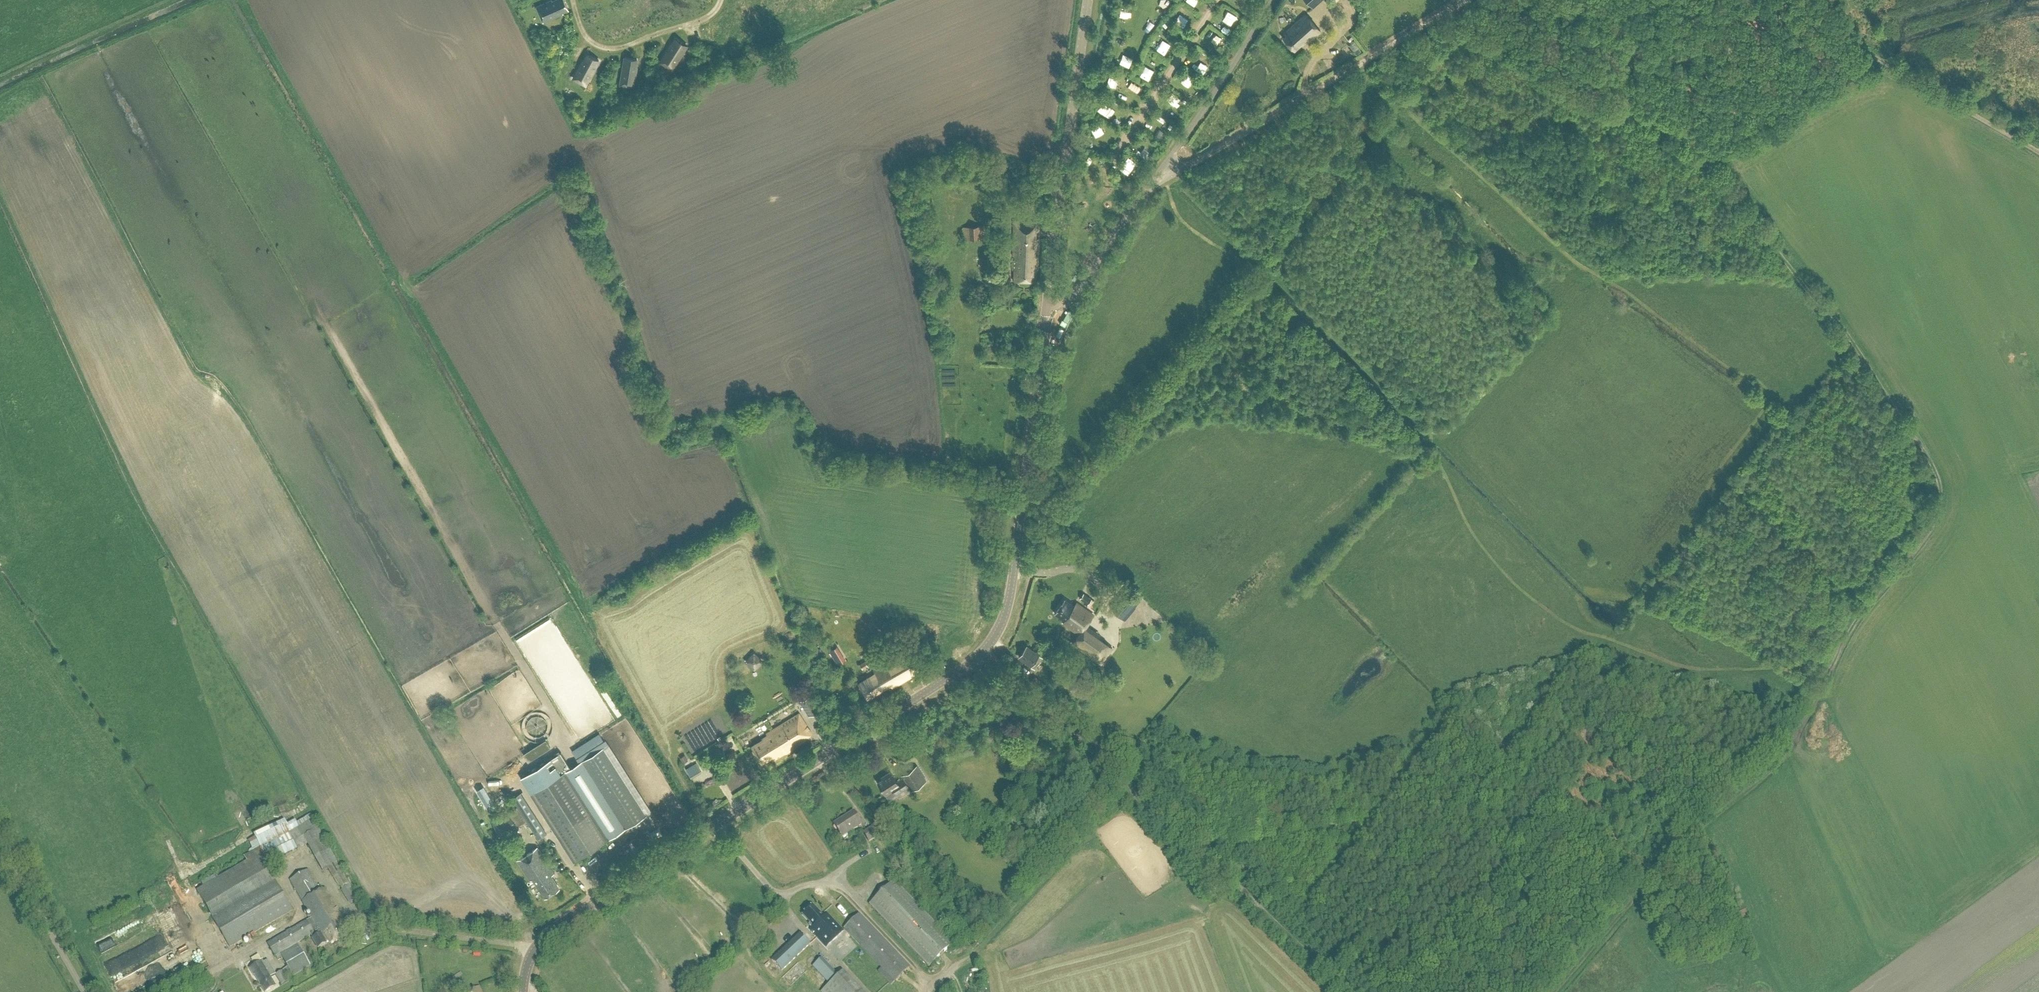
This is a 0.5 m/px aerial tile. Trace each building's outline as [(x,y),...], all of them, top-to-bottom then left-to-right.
[(537,6),(543,21),(563,12),(563,11),(568,8),(565,0),(554,0),(553,1),(552,0),(551,0),(537,6)] [(1229,9),(1226,24),(1235,26),(1238,11),(1229,9)] [(1308,41),(1321,30),(1305,13),(1284,32),(1286,35),(1283,37),(1294,49),(1306,38),(1308,41)] [(1220,40),(1224,36),(1217,30),(1213,34),(1220,40)] [(668,49),(661,61),(672,68),(687,45),(676,38),(669,50),(668,49)] [(1159,50),(1169,54),(1173,45),(1162,41),(1159,50)] [(1204,64),(1210,56),(1202,50),(1196,58),(1204,64)] [(580,65),(574,77),(586,84),(599,60),(588,54),(581,66),(580,65)] [(625,57),(620,83),(634,86),(636,72),(635,72),(637,59),(625,57)] [(1148,66),(1145,70),(1154,75),(1156,70),(1148,66)] [(1120,90),(1123,83),(1113,78),(1110,86),(1120,90)] [(1184,83),(1181,89),(1189,92),(1191,86),(1184,83)] [(1177,106),(1183,98),(1174,91),(1168,99),(1177,106)] [(1128,94),(1125,100),(1135,103),(1137,98),(1128,94)] [(1105,125),(1098,129),(1104,140),(1111,136),(1105,125)] [(1154,151),(1159,143),(1149,138),(1145,146),(1154,151)] [(1132,157),(1124,169),(1133,175),(1141,163),(1132,157)] [(1039,230),(1039,221),(1014,221),(1013,269),(1015,269),(1015,280),(1035,280),(1036,270),(1037,270),(1038,255),(1033,255),(1033,248),(1038,248),(1039,238),(1033,237),(1034,231),(1039,230)] [(984,224),(962,226),(964,240),(985,237),(984,224)] [(1111,609),(1124,619),(1140,600),(1127,589),(1111,609)] [(1080,598),(1088,603),(1089,602),(1092,604),(1094,601),(1091,599),(1092,598),(1083,592),(1080,598)] [(1112,647),(1100,639),(1084,627),(1093,614),(1076,602),(1074,605),(1064,598),(1054,612),(1065,620),(1063,623),(1079,634),(1072,643),(1101,663),(1112,647)] [(864,641),(849,647),(853,657),(868,652),(864,641)] [(1034,669),(1043,657),(1027,645),(1019,656),(1026,661),(1025,662),(1034,669)] [(914,671),(921,667),(909,647),(874,669),(876,672),(859,683),(868,698),(891,684),(892,687),(915,673),(914,671)] [(842,654),(834,658),(837,664),(845,659),(842,654)] [(865,660),(860,663),(863,668),(868,665),(865,660)] [(799,700),(808,715),(821,708),(811,692),(799,700)] [(804,737),(811,733),(799,713),(767,733),(768,735),(763,738),(763,739),(752,746),(762,762),(773,755),(775,758),(805,739),(804,737)] [(561,751),(521,776),(574,860),(641,818),(598,749),(571,767),(561,751)] [(685,754),(680,757),(683,762),(688,759),(685,754)] [(696,762),(686,768),(691,778),(702,771),(696,762)] [(878,781),(885,792),(889,799),(908,786),(911,790),(926,780),(917,765),(901,775),(903,778),(897,781),(892,772),(878,781)] [(489,810),(496,806),(484,786),(477,790),(489,810)] [(507,808),(491,818),(503,838),(519,828),(517,825),(509,811),(507,808)] [(842,838),(862,825),(854,812),(834,825),(842,838)] [(293,911),(266,865),(298,849),(298,851),(308,846),(323,872),(329,869),(351,904),(360,899),(311,816),(296,824),(289,828),(287,824),(256,839),(260,848),(253,852),(255,857),(204,887),(203,885),(196,889),(230,948),(293,911)] [(875,825),(862,833),(869,843),(881,835),(875,825)] [(545,896),(559,887),(551,875),(554,873),(538,847),(517,860),(530,880),(533,878),(545,896)] [(351,878),(359,874),(355,867),(347,871),(351,878)] [(311,966),(297,943),(311,935),(313,939),(312,939),(318,949),(323,946),(327,943),(326,941),(328,940),(331,945),(348,935),(341,922),(344,921),(325,889),(321,891),(309,871),(291,881),(303,902),(312,918),(268,944),(275,957),(280,954),(293,976),(311,966)] [(895,881),(869,905),(929,967),(954,943),(895,881)] [(811,924),(809,925),(813,929),(811,931),(827,948),(843,932),(828,915),(824,919),(822,916),(813,906),(803,916),(811,924)] [(844,929),(861,946),(882,969),(878,972),(891,985),(910,968),(859,915),(844,929)] [(345,920),(349,928),(354,925),(350,917),(345,920)] [(782,972),(810,945),(800,934),(772,961),(782,972)] [(434,962),(445,962),(446,950),(434,949),(434,962)] [(822,991),(863,991),(843,972),(840,975),(821,955),(820,957),(815,952),(807,960),(830,984),(822,991)] [(126,955),(110,964),(118,979),(128,973),(126,968),(131,965),(126,955)] [(264,963),(263,961),(262,961),(259,955),(251,960),(255,966),(250,969),(254,976),(255,976),(264,991),(267,991),(276,987),(271,978),(276,975),(268,961),(264,963)] [(276,975),(282,986),(289,981),(283,971),(276,975)]
